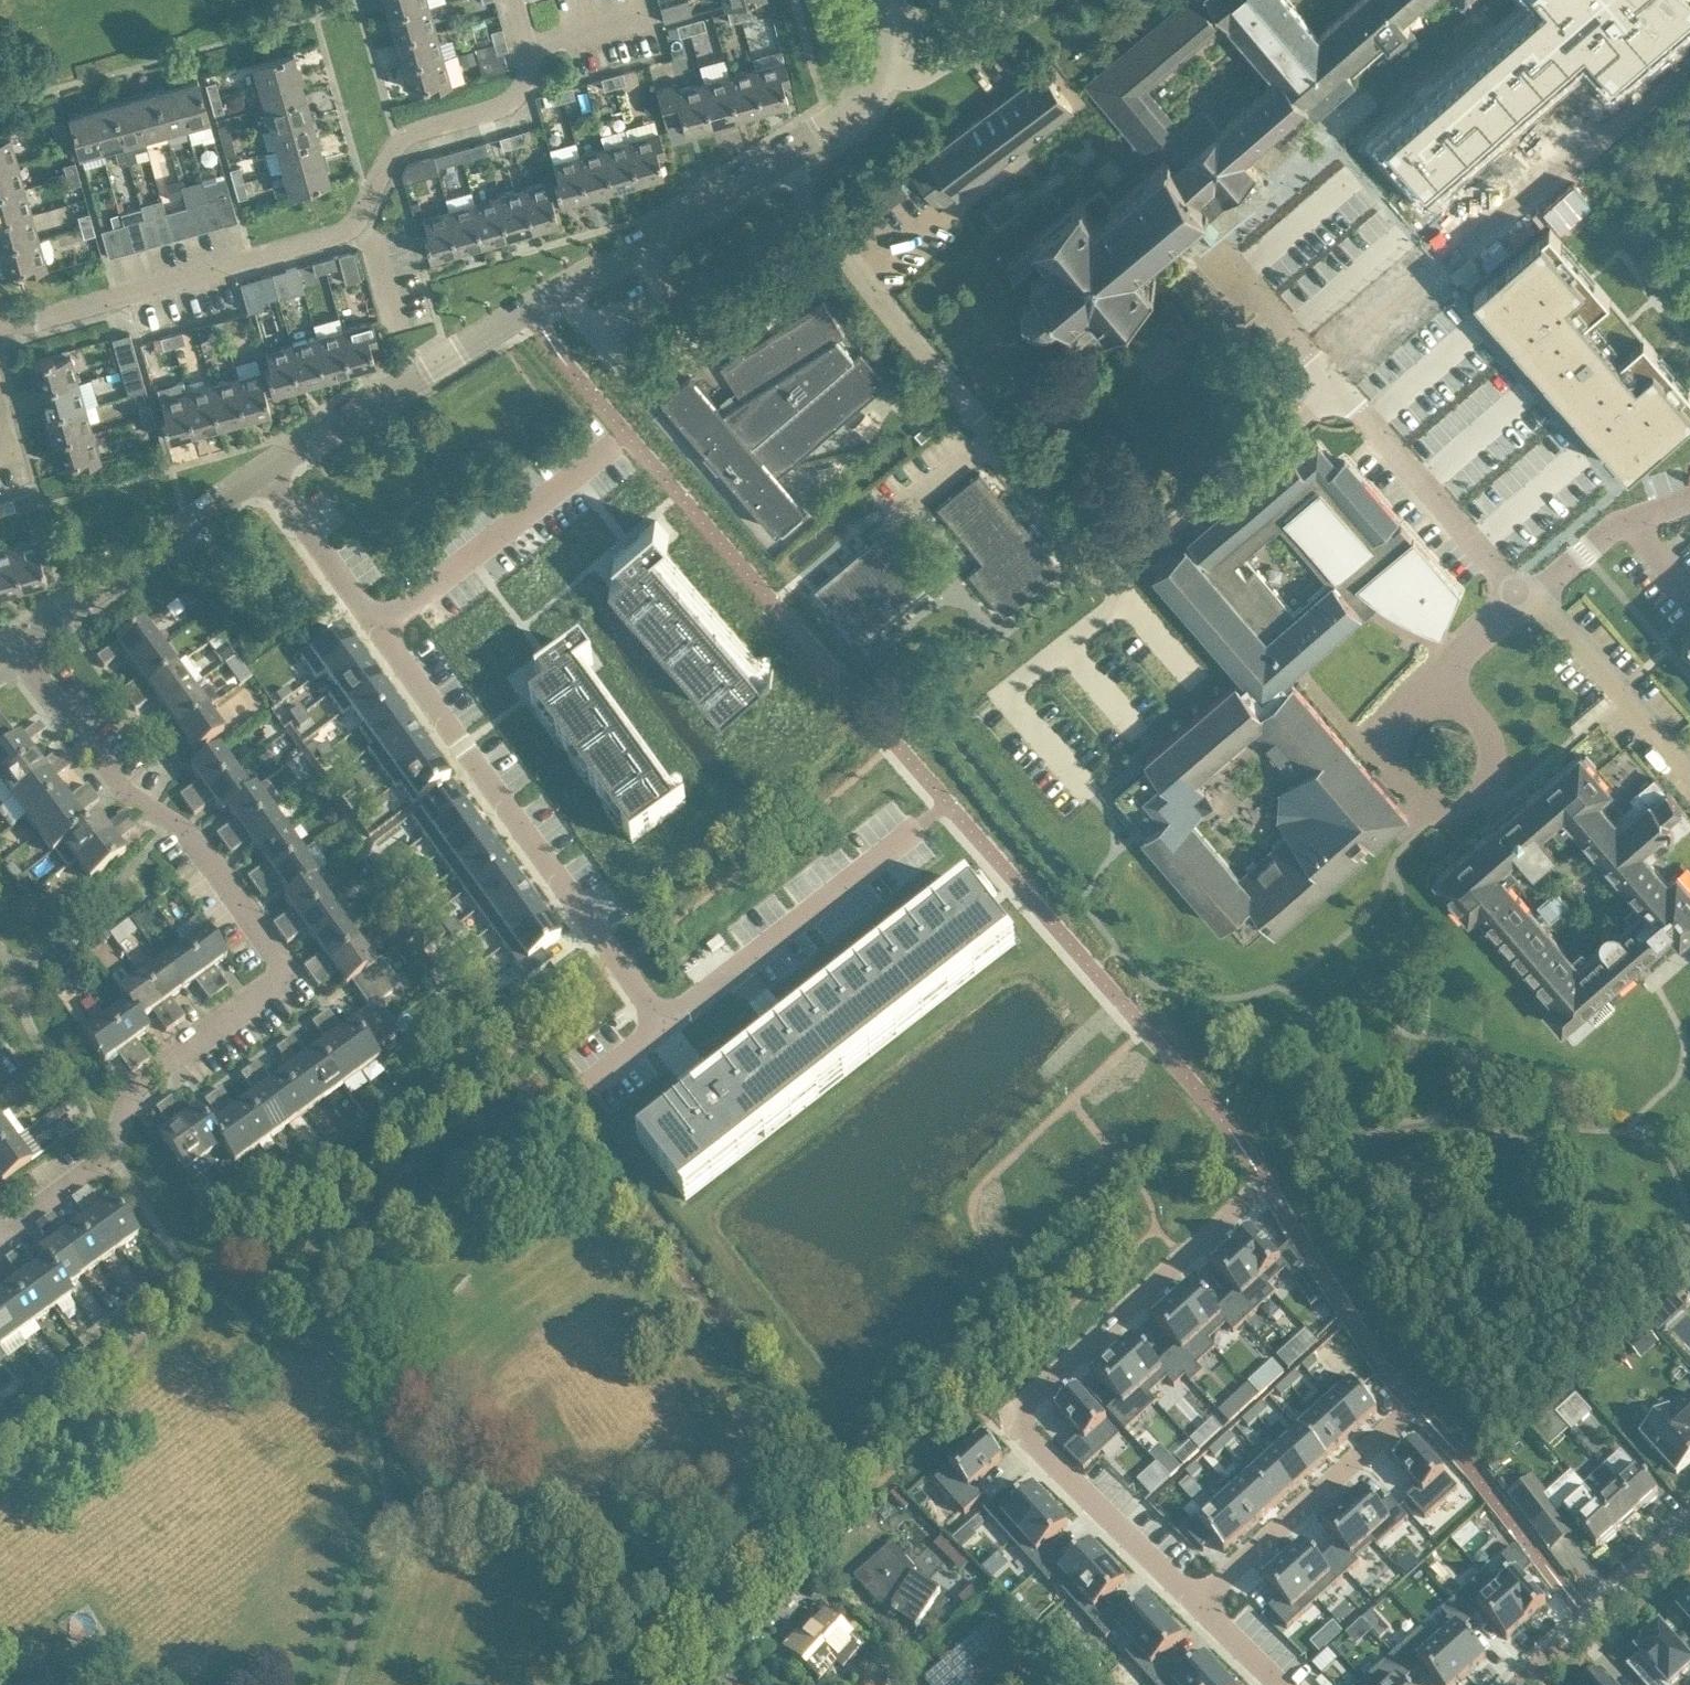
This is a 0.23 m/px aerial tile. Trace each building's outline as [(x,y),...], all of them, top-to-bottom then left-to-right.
[(427,0),(384,0),(388,15),(406,10),(407,14),(429,8),(427,0)] [(664,21),(692,13),(688,0),(685,0),(660,7),(664,21)] [(766,0),(754,4),(758,17),(770,14),(766,0)] [(1384,34),(1390,41),(1409,25),(1403,19),(1425,0),(1360,0),(1319,35),(1290,0),(1203,0),(1200,2),(1199,0),(1186,0),(1102,70),(1099,101),(1141,152),(1150,144),(1164,160),(1150,172),(1148,171),(1145,173),(1143,170),(1110,198),(1101,187),(1087,198),(1085,196),(1082,199),(1080,196),(1076,199),(1078,201),(1039,234),(1037,232),(1034,234),(1036,237),(1033,240),(1034,241),(1007,264),(1024,284),(1027,281),(1031,285),(1030,286),(1033,289),(1029,293),(1026,291),(1024,294),(1026,296),(1024,301),(1020,301),(1021,305),(1023,305),(1026,311),(1023,312),(1024,316),(1027,315),(1032,319),(1030,321),(1032,324),(1034,321),(1039,326),(1040,328),(1043,329),(1043,324),(1049,324),(1052,326),(1054,324),(1053,322),(1057,318),(1059,320),(1060,319),(1064,323),(1060,327),(1077,347),(1105,325),(1106,326),(1109,323),(1111,325),(1114,323),(1112,321),(1151,289),(1153,290),(1156,288),(1155,285),(1157,283),(1154,279),(1153,280),(1151,278),(1154,276),(1143,263),(1154,254),(1156,256),(1159,253),(1158,251),(1172,239),(1173,241),(1176,239),(1174,237),(1184,229),(1202,250),(1257,205),(1259,207),(1259,206),(1258,204),(1273,191),(1266,184),(1269,182),(1268,181),(1266,182),(1257,171),(1257,170),(1245,157),(1257,147),(1258,149),(1260,148),(1258,146),(1269,136),(1271,138),(1272,137),(1271,135),(1281,126),(1283,128),(1285,126),(1283,124),(1294,115),(1296,117),(1297,115),(1296,113),(1306,104),(1308,106),(1309,105),(1316,113),(1356,78),(1346,67),(1384,34)] [(1375,137),(1425,196),(1428,194),(1422,187),(1433,178),(1439,184),(1451,174),(1453,172),(1448,165),(1450,163),(1458,156),(1464,162),(1477,152),(1479,150),(1473,143),(1475,141),(1484,134),(1490,140),(1502,130),(1504,128),(1498,121),(1504,116),(1509,112),(1515,118),(1527,108),(1530,106),(1524,99),(1531,93),(1534,90),(1540,96),(1553,86),(1555,84),(1549,77),(1559,69),(1560,68),(1566,75),(1578,64),(1585,58),(1613,89),(1615,87),(1609,80),(1630,62),(1636,69),(1649,57),(1651,55),(1645,49),(1666,30),(1672,37),(1685,26),(1687,24),(1681,17),(1689,10),(1689,0),(1536,0),(1541,5),(1400,127),(1396,122),(1404,115),(1403,113),(1401,115),(1397,118),(1375,137)] [(752,16),(749,5),(738,8),(741,19),(752,16)] [(437,34),(429,8),(407,14),(406,10),(388,15),(395,40),(414,35),(415,40),(437,34)] [(741,19),(738,8),(727,11),(730,22),(741,19)] [(470,33),(495,24),(490,9),(465,19),(470,33)] [(698,19),(686,23),(689,34),(701,30),(698,19)] [(689,34),(686,23),(676,25),(679,37),(689,34)] [(491,30),(494,41),(505,38),(502,27),(491,30)] [(444,59),(437,34),(415,40),(414,35),(395,40),(403,66),(420,61),(422,65),(444,59)] [(504,50),(508,49),(505,38),(494,41),(495,44),(475,50),(483,75),(508,67),(504,50)] [(472,50),(460,53),(463,64),(475,60),(472,50)] [(252,63),(258,84),(299,73),(293,51),(252,63)] [(451,85),(444,59),(422,65),(420,61),(403,66),(409,89),(427,84),(429,91),(451,85)] [(784,59),(754,68),(759,85),(755,86),(761,109),(787,101),(782,84),(790,82),(784,59)] [(761,109),(755,86),(759,85),(754,68),(729,75),(734,92),(729,93),(736,116),(761,109)] [(910,169),(940,208),(1073,108),(1044,68),(910,169)] [(626,83),(622,72),(611,75),(615,86),(626,83)] [(305,94),(299,73),(258,84),(264,105),(305,94)] [(615,86),(611,75),(601,78),(604,89),(615,86)] [(736,116),(729,93),(734,92),(729,75),(703,82),(708,99),(704,100),(710,123),(736,116)] [(197,78),(175,84),(187,125),(209,119),(197,78)] [(206,83),(210,98),(220,95),(216,80),(206,83)] [(710,123),(704,100),(708,99),(703,82),(678,89),(676,83),(656,89),(666,124),(681,120),(684,130),(710,123)] [(187,125),(175,84),(154,90),(166,131),(187,125)] [(572,86),(560,89),(563,101),(575,97),(572,86)] [(563,101),(560,89),(543,94),(545,105),(553,103),(563,101)] [(154,90),(133,96),(145,137),(166,131),(154,90)] [(654,92),(642,96),(648,116),(660,112),(654,92)] [(311,115),(305,94),(264,105),(270,127),(311,115)] [(224,111),(220,95),(210,98),(214,113),(224,111)] [(133,96),(111,102),(129,160),(137,158),(135,150),(147,147),(145,137),(133,96)] [(111,102),(90,108),(102,149),(114,146),(119,163),(129,160),(111,102)] [(102,149),(90,108),(69,114),(80,155),(102,149)] [(317,137),(311,115),(270,127),(276,148),(317,137)] [(64,121),(52,124),(55,134),(67,131),(64,121)] [(228,123),(218,126),(222,140),(232,138),(228,123)] [(635,157),(630,139),(626,127),(600,134),(604,147),(609,164),(604,165),(611,188),(637,180),(630,158),(635,157)] [(521,131),(510,134),(513,146),(524,142),(521,131)] [(562,140),(566,151),(591,143),(587,131),(562,140)] [(659,131),(630,139),(635,157),(630,158),(637,180),(663,173),(658,155),(665,153),(659,131)] [(513,146),(510,134),(499,137),(502,149),(513,146)] [(1,166),(16,162),(9,136),(0,138),(0,164),(1,166)] [(324,158),(317,137),(276,148),(282,170),(324,158)] [(236,153),(232,138),(222,140),(226,156),(236,153)] [(484,141),(458,149),(461,160),(487,153),(484,141)] [(611,188),(604,165),(609,164),(604,147),(578,154),(583,171),(579,173),(585,195),(611,188)] [(458,149),(448,151),(434,156),(437,167),(462,160),(461,160),(458,149)] [(585,195),(579,173),(583,171),(578,154),(552,162),(557,179),(553,180),(559,201),(559,202),(585,195)] [(408,163),(402,175),(402,177),(404,182),(438,172),(437,167),(434,156),(419,160),(408,163)] [(330,180),(324,158),(282,170),(288,191),(330,180)] [(16,162),(1,166),(0,164),(0,189),(6,187),(8,191),(24,187),(16,162)] [(64,165),(67,176),(78,173),(75,162),(64,165)] [(234,183),(244,180),(239,165),(230,168),(234,183)] [(81,183),(78,173),(67,176),(70,187),(81,183)] [(226,181),(218,183),(216,177),(203,181),(208,200),(217,197),(224,224),(237,221),(226,181)] [(244,180),(234,183),(238,198),(248,196),(244,180)] [(553,203),(559,201),(553,180),(525,188),(529,204),(525,205),(532,228),(558,221),(553,203)] [(24,187),(8,191),(6,187),(0,189),(0,217),(13,213),(15,218),(31,213),(24,187)] [(532,228),(525,205),(529,204),(525,188),(499,195),(503,212),(499,213),(506,235),(532,228)] [(1051,189),(1041,196),(1051,209),(1061,202),(1051,189)] [(474,220),(478,219),(473,202),(470,191),(445,198),(448,209),(452,226),(448,227),(455,250),(480,243),(474,220)] [(506,235),(499,213),(503,212),(499,195),(473,202),(478,219),(474,220),(480,243),(506,235)] [(217,197),(208,200),(204,201),(212,228),(224,224),(217,197)] [(142,206),(145,217),(153,215),(165,212),(161,198),(140,204),(141,207),(142,206)] [(204,201),(191,204),(199,231),(212,228),(204,201)] [(199,231),(191,204),(178,208),(186,235),(199,231)] [(142,206),(141,207),(120,212),(123,223),(127,222),(140,219),(145,217),(142,206)] [(178,208),(166,212),(173,239),(186,235),(178,208)] [(455,250),(448,227),(452,226),(448,209),(423,216),(423,219),(415,221),(419,235),(423,234),(429,257),(455,250)] [(166,212),(165,212),(153,215),(160,242),(173,239),(166,212)] [(31,213),(15,218),(13,213),(0,217),(0,244),(20,238),(22,244),(39,239),(31,213)] [(78,216),(81,227),(92,224),(89,213),(78,216)] [(160,242),(153,215),(145,217),(140,219),(147,246),(160,242)] [(147,246),(140,219),(127,222),(135,249),(147,246)] [(135,249),(127,222),(123,223),(114,226),(122,253),(135,249)] [(95,235),(92,224),(81,227),(84,238),(95,235)] [(122,253),(114,226),(101,230),(109,257),(122,253)] [(1475,292),(1516,340),(1512,343),(1523,357),(1527,353),(1629,470),(1652,450),(1648,445),(1656,437),(1661,443),(1689,418),(1689,389),(1689,387),(1683,392),(1670,377),(1676,372),(1579,260),(1573,265),(1560,250),(1566,245),(1550,227),(1475,292)] [(39,239),(22,244),(20,238),(0,244),(0,253),(5,271),(23,266),(25,273),(47,267),(39,239)] [(338,255),(345,282),(360,278),(353,250),(338,255)] [(334,256),(324,259),(327,270),(337,267),(334,256)] [(327,270),(324,259),(312,262),(315,274),(327,270)] [(782,267),(773,273),(777,280),(787,274),(782,267)] [(272,273),(275,285),(286,282),(283,270),(272,273)] [(275,285),(272,273),(261,276),(264,288),(275,285)] [(754,285),(745,291),(749,298),(758,292),(754,285)] [(815,445),(811,440),(834,420),(838,425),(876,393),(871,388),(882,379),(886,384),(888,383),(861,351),(855,357),(839,338),(845,333),(823,299),(821,300),(825,305),(813,313),(809,308),(768,335),(772,340),(746,357),(742,352),(721,365),(743,399),(724,411),(691,372),(663,396),(707,449),(704,451),(718,468),(721,465),(777,530),(805,506),(779,476),(815,445)] [(330,326),(355,318),(351,306),(326,314),(330,326)] [(233,316),(222,319),(226,331),(236,328),(233,316)] [(226,331),(222,319),(211,323),(214,334),(226,331)] [(372,321),(343,329),(347,346),(342,347),(349,370),(375,362),(370,345),(378,343),(372,321)] [(349,370),(342,347),(347,346),(343,329),(317,336),(322,353),(317,354),(324,377),(349,370)] [(182,331),(171,334),(175,345),(185,342),(182,331)] [(111,338),(120,368),(138,363),(129,333),(111,338)] [(175,345),(171,334),(160,337),(163,349),(175,345)] [(324,377),(317,354),(322,353),(317,336),(291,343),(296,360),(292,361),(298,384),(324,377)] [(298,384),(292,361),(296,360),(291,343),(266,350),(271,367),(265,368),(272,390),(272,392),(298,384)] [(29,361),(37,388),(60,382),(61,385),(78,380),(70,354),(54,359),(53,354),(29,361)] [(145,389),(138,363),(120,368),(128,394),(145,389)] [(265,392),(272,390),(265,368),(238,376),(242,393),(238,395),(244,417),(270,410),(265,392)] [(244,417),(238,395),(242,393),(238,376),(213,383),(217,400),(212,402),(218,425),(244,417)] [(85,405),(78,380),(61,385),(60,382),(37,388),(44,413),(66,407),(67,410),(85,405)] [(218,425),(212,402),(217,400),(213,383),(186,391),(191,408),(187,409),(193,432),(218,425)] [(193,432),(187,409),(191,408),(186,391),(160,398),(165,415),(161,416),(167,439),(193,432)] [(139,407),(142,418),(153,415),(150,404),(139,407)] [(92,431),(85,405),(67,410),(66,407),(44,413),(52,439),(74,433),(75,436),(92,431)] [(156,425),(153,415),(142,418),(145,429),(156,425)] [(929,422),(917,432),(922,439),(934,429),(929,422)] [(101,460),(92,431),(75,436),(74,433),(52,439),(59,464),(76,459),(79,467),(101,460)] [(1298,464),(1291,455),(1156,572),(1249,680),(1242,686),(1262,709),(1288,687),(1282,681),(1361,613),(1358,609),(1373,597),(1382,603),(1391,609),(1401,614),(1410,619),(1420,623),(1430,627),(1441,631),(1458,590),(1414,540),(1401,526),(1394,532),(1390,528),(1398,521),(1345,459),(1336,467),(1319,446),(1298,464)] [(980,472),(966,484),(978,498),(989,511),(1003,500),(980,472)] [(966,484),(938,506),(950,520),(978,498),(966,484)] [(13,497),(1,501),(5,512),(16,509),(13,497)] [(978,498),(950,520),(961,534),(989,511),(978,498)] [(1003,500),(989,511),(1000,525),(1011,539),(1026,527),(1003,500)] [(989,511),(961,534),(972,548),(1000,525),(989,511)] [(628,566),(611,580),(621,592),(639,613),(658,635),(663,631),(681,652),(676,656),(679,659),(695,678),(700,674),(718,695),(713,699),(724,711),(774,668),(773,667),(763,675),(672,570),(654,548),(660,542),(669,535),(656,520),(614,555),(616,557),(618,554),(626,564),(628,566)] [(1000,525),(972,548),(984,561),(998,550),(1011,539),(1000,525)] [(1011,539),(998,550),(1009,564),(1037,541),(1026,527),(1011,539)] [(884,531),(870,543),(893,571),(907,559),(884,531)] [(43,537),(14,545),(19,562),(14,563),(21,586),(47,579),(41,561),(49,559),(43,537)] [(226,547),(233,558),(244,552),(236,540),(226,547)] [(1037,541),(1009,564),(1021,578),(1048,555),(1037,541)] [(870,543),(857,554),(879,582),(893,571),(870,543)] [(14,563),(19,562),(14,545),(0,549),(0,592),(21,586),(14,563)] [(984,561),(970,573),(981,587),(1009,564),(998,550),(984,561)] [(857,554),(843,565),(866,593),(879,582),(857,554)] [(1048,555),(1021,578),(1032,592),(1060,569),(1048,555)] [(907,559),(893,571),(916,598),(930,587),(907,559)] [(1009,564),(981,587),(993,600),(1021,578),(1009,564)] [(843,565),(829,577),(852,604),(866,593),(843,565)] [(893,571),(879,582),(902,610),(916,598),(893,571)] [(829,577),(815,588),(838,616),(852,604),(829,577)] [(1021,578),(993,600),(1004,615),(1032,592),(1021,578)] [(879,582),(866,593),(889,621),(902,610),(879,582)] [(866,593),(852,604),(875,632),(889,621),(866,593)] [(852,604),(838,616),(861,644),(875,632),(852,604)] [(161,644),(146,623),(116,644),(118,646),(131,664),(132,665),(161,644)] [(341,630),(301,659),(316,680),(324,674),(324,673),(356,650),(341,630)] [(225,643),(214,652),(222,663),(234,655),(225,643)] [(177,666),(161,644),(132,665),(132,666),(133,666),(148,687),(177,666)] [(550,691),(532,704),(541,717),(557,740),(574,763),(579,759),(595,782),(590,786),(607,809),(612,805),(628,828),(623,831),(632,844),(686,806),(685,804),(682,807),(675,812),(577,676),(584,671),(593,664),(582,648),(537,680),(538,681),(541,679),(550,691)] [(116,658),(109,649),(97,658),(104,667),(116,658)] [(356,650),(324,673),(324,674),(336,690),(337,691),(369,668),(356,650)] [(177,666),(148,687),(163,707),(162,707),(163,709),(192,688),(202,681),(186,659),(177,666)] [(244,666),(232,674),(240,686),(250,678),(252,677),(244,666)] [(336,690),(328,696),(342,716),(351,710),(350,709),(382,686),(369,668),(337,691),(336,690)] [(141,692),(140,692),(134,682),(121,691),(128,701),(141,692)] [(1152,768),(1165,782),(1147,797),(1165,817),(1149,830),(1144,835),(1223,926),(1226,924),(1226,923),(1227,922),(1239,912),(1244,908),(1250,914),(1256,909),(1261,914),(1271,926),(1272,926),(1272,927),(1275,930),(1365,852),(1366,851),(1360,844),(1368,837),(1374,845),(1382,837),(1383,836),(1390,831),(1407,816),(1372,776),(1369,773),(1294,686),(1292,683),(1288,687),(1262,709),(1242,686),(1238,682),(1147,761),(1148,762),(1152,768)] [(382,686),(350,709),(351,710),(363,727),(395,704),(382,686)] [(198,696),(192,688),(163,709),(164,710),(172,720),(152,735),(159,744),(172,735),(179,730),(208,709),(219,701),(209,688),(198,696)] [(287,688),(276,696),(281,703),(292,695),(287,688)] [(147,701),(141,692),(128,701),(135,711),(147,701)] [(363,727),(358,730),(371,748),(372,749),(408,723),(395,704),(363,727)] [(300,707),(289,714),(294,722),(305,714),(300,707)] [(179,730),(186,740),(193,750),(194,752),(224,731),(208,709),(179,730)] [(305,714),(294,722),(300,729),(310,721),(305,714)] [(18,738),(0,716),(0,752),(18,738)] [(34,755),(27,745),(46,730),(39,722),(18,738),(0,752),(0,781),(34,755)] [(371,748),(367,751),(381,770),(422,741),(408,723),(372,749),(371,748)] [(179,745),(172,735),(159,744),(166,754),(179,745)] [(422,741),(381,770),(395,789),(399,786),(398,785),(435,759),(422,741)] [(326,743),(316,751),(321,758),(332,750),(326,743)] [(236,770),(220,749),(191,770),(192,772),(193,772),(200,782),(207,791),(236,770)] [(67,758),(60,750),(42,764),(34,755),(0,781),(0,783),(12,799),(67,758)] [(332,750),(321,758),(326,765),(337,757),(332,750)] [(1584,757),(1581,753),(1519,806),(1498,825),(1436,878),(1440,882),(1459,906),(1469,917),(1469,916),(1477,910),(1555,1000),(1546,1007),(1563,1027),(1564,1026),(1573,1036),(1609,1005),(1600,995),(1673,932),(1678,939),(1679,940),(1680,941),(1689,932),(1689,889),(1679,875),(1677,874),(1668,881),(1650,860),(1669,844),(1689,826),(1689,819),(1681,809),(1682,808),(1667,791),(1666,792),(1654,778),(1630,799),(1635,804),(1611,824),(1593,803),(1611,788),(1594,768),(1597,766),(1587,754),(1584,757)] [(26,816),(61,789),(54,780),(73,766),(67,758),(12,799),(26,816)] [(435,759),(398,785),(399,786),(413,805),(449,779),(435,759)] [(236,770),(207,791),(221,811),(220,811),(222,814),(227,810),(251,792),(236,770)] [(364,772),(353,780),(358,787),(369,779),(364,772)] [(369,779),(358,787),(363,794),(374,786),(369,779)] [(39,834),(93,793),(87,785),(68,799),(61,789),(26,816),(39,834)] [(193,787),(180,796),(187,805),(200,796),(193,787)] [(272,809),(257,788),(251,792),(227,810),(228,811),(229,811),(243,830),(272,809)] [(451,789),(410,818),(425,839),(466,809),(451,789)] [(87,825),(87,824),(81,815),(99,801),(93,793),(39,834),(53,853),(56,850),(67,841),(87,825)] [(206,806),(200,796),(187,805),(194,815),(206,806)] [(382,797),(371,805),(377,812),(387,804),(382,797)] [(272,809),(243,830),(258,851),(257,851),(258,852),(288,831),(272,809)] [(466,809),(425,839),(438,857),(479,828),(466,809)] [(68,867),(76,861),(131,820),(125,812),(105,827),(98,816),(87,824),(87,825),(67,841),(56,850),(68,867)] [(137,828),(131,820),(76,861),(90,879),(125,852),(117,842),(137,828)] [(223,845),(236,836),(229,826),(217,835),(223,845)] [(479,828),(438,857),(451,875),(492,846),(479,828)] [(303,852),(288,831),(258,852),(259,853),(274,873),(303,852)] [(243,845),(236,836),(223,845),(230,854),(243,845)] [(492,846),(451,875),(465,893),(505,864),(492,846)] [(303,852),(274,873),(287,892),(289,895),(313,877),(313,878),(319,874),(303,852)] [(383,854),(372,862),(379,872),(390,864),(383,854)] [(505,864),(465,893),(478,912),(518,882),(505,864)] [(267,878),(260,869),(247,878),(254,888),(267,878)] [(328,899),(313,878),(313,877),(289,895),(283,899),(285,901),(299,920),(328,899)] [(274,888),(267,878),(254,888),(261,897),(274,888)] [(427,882),(416,890),(421,897),(432,889),(427,882)] [(518,882),(478,912),(491,929),(531,901),(518,882)] [(432,889),(421,897),(426,904),(437,897),(432,889)] [(692,1098),(638,1140),(682,1195),(1010,938),(972,890),(697,1105),(692,1098)] [(328,899),(299,920),(314,941),(315,942),(344,921),(328,899)] [(531,901),(491,929),(504,948),(545,919),(531,901)] [(292,925),(285,916),(273,925),(280,934),(292,925)] [(453,919),(442,927),(447,934),(458,926),(453,919)] [(545,919),(504,948),(518,967),(527,980),(524,981),(525,982),(552,963),(552,962),(549,963),(541,952),(559,939),(545,919)] [(360,942),(352,932),(344,921),(315,942),(315,943),(316,943),(330,963),(360,942)] [(299,935),(292,925),(280,934),(287,944),(299,935)] [(458,926),(447,934),(453,941),(463,933),(458,926)] [(205,929),(183,945),(204,974),(224,960),(226,959),(205,929)] [(374,962),(360,942),(330,963),(345,983),(344,983),(346,986),(351,982),(351,981),(375,963),(374,962)] [(183,945),(162,961),(183,990),(184,989),(204,974),(183,945)] [(380,958),(374,962),(375,963),(351,981),(351,982),(369,1007),(377,1001),(378,1003),(401,986),(380,958)] [(311,977),(323,968),(316,959),(304,968),(311,977)] [(162,961),(140,977),(161,1005),(181,991),(182,991),(183,990),(162,961)] [(324,969),(323,968),(311,977),(318,987),(330,978),(324,969)] [(219,974),(209,981),(218,994),(228,987),(219,974)] [(140,977),(119,992),(127,1002),(141,1021),(141,1020),(143,1019),(142,1019),(161,1005),(140,977)] [(209,981),(200,988),(209,1001),(218,994),(209,981)] [(399,1032),(378,1003),(377,1001),(369,1007),(350,1021),(352,1024),(372,1052),(373,1051),(399,1032)] [(141,1020),(141,1021),(127,1002),(105,1018),(126,1047),(146,1032),(147,1033),(149,1031),(141,1020)] [(176,1005),(166,1012),(175,1025),(185,1018),(176,1005)] [(352,1024),(342,1031),(328,1011),(320,1017),(360,1072),(378,1059),(373,1051),(372,1052),(352,1024)] [(166,1012),(157,1019),(166,1032),(175,1025),(166,1012)] [(360,1072),(320,1017),(312,1023),(326,1043),(316,1050),(342,1085),(360,1072)] [(105,1018),(83,1034),(105,1063),(107,1061),(126,1047),(105,1018)] [(342,1085),(316,1050),(307,1057),(292,1037),(284,1043),(324,1098),(342,1085)] [(324,1098),(284,1043),(276,1049),(291,1068),(281,1076),(306,1111),(324,1098)] [(141,1047),(131,1054),(140,1067),(150,1060),(141,1047)] [(131,1054),(122,1061),(131,1073),(140,1067),(131,1054)] [(306,1111),(281,1076),(271,1083),(257,1063),(248,1069),(289,1124),(306,1111)] [(289,1124),(248,1069),(241,1075),(255,1094),(244,1102),(271,1137),(289,1124)] [(271,1137),(244,1102),(235,1109),(221,1089),(213,1095),(253,1150),(271,1137)] [(253,1150),(213,1095),(205,1101),(219,1120),(210,1127),(209,1128),(222,1146),(235,1163),(253,1150)] [(209,1128),(210,1127),(197,1109),(187,1116),(172,1097),(164,1103),(204,1158),(222,1146),(209,1128)] [(204,1158),(164,1103),(156,1109),(170,1128),(160,1136),(192,1180),(211,1167),(204,1158)] [(54,1111),(41,1119),(49,1131),(61,1123),(54,1111)] [(362,1113),(356,1117),(361,1124),(367,1119),(362,1113)] [(0,1117),(0,1150),(16,1139),(0,1117)] [(16,1139),(0,1150),(0,1179),(0,1180),(2,1182),(41,1154),(27,1134),(17,1141),(16,1139)] [(88,1187),(80,1193),(120,1248),(138,1235),(112,1200),(102,1207),(88,1187)] [(120,1248),(80,1193),(71,1199),(86,1219),(76,1225),(102,1261),(120,1248)] [(102,1261),(76,1225),(66,1233),(52,1213),(44,1219),(84,1274),(102,1261)] [(84,1274),(44,1219),(35,1225),(50,1245),(39,1252),(45,1260),(46,1259),(66,1287),(84,1274)] [(1250,1230),(1231,1247),(1268,1287),(1268,1286),(1286,1271),(1293,1278),(1305,1267),(1290,1243),(1275,1257),(1250,1230)] [(72,1295),(66,1287),(46,1259),(45,1260),(36,1267),(22,1247),(14,1253),(55,1308),(72,1295)] [(1231,1247),(1212,1265),(1237,1292),(1226,1302),(1245,1322),(1276,1294),(1268,1286),(1268,1287),(1231,1247)] [(55,1308),(14,1253),(6,1259),(20,1278),(10,1286),(36,1321),(55,1308)] [(1305,1267),(1293,1278),(1311,1307),(1325,1298),(1305,1267)] [(1191,1284),(1172,1302),(1208,1341),(1209,1341),(1226,1325),(1234,1333),(1245,1322),(1226,1302),(1216,1311),(1191,1284)] [(10,1286),(0,1292),(0,1309),(18,1334),(36,1321),(10,1286)] [(1689,1305),(1689,1287),(1677,1299),(1686,1309),(1689,1305)] [(1674,1296),(1648,1320),(1659,1332),(1685,1308),(1674,1296)] [(1172,1302),(1152,1319),(1178,1347),(1167,1356),(1186,1376),(1185,1377),(1191,1384),(1204,1373),(1198,1366),(1216,1348),(1209,1341),(1208,1341),(1172,1302)] [(0,1309),(0,1347),(18,1334),(0,1309)] [(1306,1329),(1297,1338),(1309,1351),(1318,1342),(1306,1329)] [(1132,1338),(1113,1356),(1149,1396),(1150,1395),(1159,1387),(1167,1379),(1175,1387),(1185,1377),(1186,1376),(1167,1356),(1157,1366),(1132,1338)] [(1288,1346),(1278,1356),(1289,1369),(1300,1359),(1288,1346)] [(1113,1356),(1093,1374),(1118,1401),(1107,1411),(1126,1432),(1157,1403),(1150,1395),(1149,1396),(1113,1356)] [(1312,1357),(1302,1366),(1308,1373),(1318,1363),(1312,1357)] [(1274,1361),(1265,1369),(1276,1381),(1285,1373),(1274,1361)] [(1295,1372),(1285,1381),(1292,1388),(1301,1379),(1295,1372)] [(1343,1374),(1325,1391),(1359,1428),(1377,1412),(1343,1374)] [(1285,1381),(1276,1390),(1282,1397),(1292,1388),(1285,1381)] [(1077,1389),(1055,1409),(1080,1436),(1064,1450),(1084,1470),(1120,1436),(1107,1422),(1077,1389)] [(1325,1391),(1307,1407),(1311,1411),(1312,1410),(1342,1443),(1359,1428),(1325,1391)] [(1677,1474),(1689,1462),(1689,1394),(1671,1411),(1668,1408),(1640,1434),(1677,1474)] [(1592,1414),(1592,1413),(1576,1395),(1556,1413),(1572,1431),(1592,1414)] [(1229,1402),(1218,1412),(1229,1424),(1240,1414),(1229,1402)] [(1262,1403),(1252,1412),(1258,1418),(1268,1409),(1262,1403)] [(1311,1411),(1295,1426),(1326,1460),(1327,1459),(1326,1458),(1342,1443),(1312,1410),(1311,1411)] [(1252,1412),(1242,1421),(1249,1427),(1258,1418),(1252,1412)] [(1295,1427),(1279,1442),(1282,1446),(1283,1446),(1310,1475),(1326,1460),(1295,1426),(1294,1426),(1295,1427)] [(1229,1433),(1219,1442),(1225,1449),(1235,1439),(1229,1433)] [(1532,1454),(1551,1476),(1574,1455),(1555,1434),(1532,1454)] [(1425,1436),(1416,1443),(1426,1453),(1434,1446),(1425,1436)] [(983,1438),(935,1481),(965,1513),(985,1495),(980,1489),(975,1484),(1002,1459),(1001,1458),(983,1438)] [(1219,1442),(1209,1451),(1216,1458),(1225,1449),(1219,1442)] [(1415,1442),(1393,1461),(1418,1488),(1407,1498),(1425,1518),(1458,1489),(1426,1453),(1416,1443),(1415,1442)] [(1267,1460),(1266,1461),(1293,1490),(1310,1475),(1283,1446),(1282,1446),(1267,1460)] [(1656,1491),(1639,1471),(1636,1469),(1637,1468),(1636,1468),(1621,1451),(1604,1467),(1607,1470),(1618,1483),(1615,1486),(1637,1510),(1644,1504),(1647,1507),(1657,1498),(1654,1495),(1658,1491),(1657,1490),(1656,1491)] [(1260,1452),(1243,1468),(1276,1505),(1293,1490),(1266,1461),(1267,1460),(1260,1452)] [(1173,1460),(1163,1469),(1170,1478),(1181,1468),(1173,1460)] [(1196,1463),(1186,1473),(1192,1479),(1202,1470),(1196,1463)] [(1243,1468),(1225,1484),(1229,1488),(1230,1487),(1260,1520),(1276,1505),(1243,1468)] [(1153,1469),(1139,1481),(1148,1491),(1161,1478),(1153,1469)] [(1637,1510),(1615,1486),(1618,1483),(1607,1470),(1600,1476),(1612,1489),(1599,1501),(1595,1505),(1617,1529),(1624,1522),(1626,1524),(1636,1516),(1633,1513),(1637,1510)] [(1190,1477),(1179,1486),(1202,1512),(1203,1511),(1212,1503),(1213,1502),(1192,1479),(1190,1477)] [(1563,1520),(1532,1479),(1511,1495),(1542,1536),(1563,1520)] [(1004,1493),(984,1511),(1012,1542),(1051,1506),(1033,1487),(1014,1504),(1004,1493)] [(1229,1488),(1212,1503),(1216,1507),(1216,1506),(1243,1535),(1260,1520),(1230,1487),(1229,1488)] [(1617,1529),(1595,1505),(1599,1501),(1585,1487),(1562,1508),(1563,1510),(1575,1523),(1576,1524),(1596,1546),(1595,1546),(1596,1547),(1604,1540),(1607,1543),(1616,1534),(1614,1531),(1617,1529)] [(1362,1490),(1342,1507),(1374,1543),(1377,1547),(1408,1519),(1390,1498),(1379,1508),(1362,1490)] [(1051,1506),(1012,1542),(1039,1571),(1059,1553),(1050,1543),(1068,1526),(1051,1506)] [(1182,1526),(1181,1527),(1204,1552),(1205,1551),(1203,1549),(1205,1546),(1213,1539),(1225,1552),(1243,1535),(1216,1506),(1216,1507),(1199,1522),(1196,1518),(1184,1528),(1182,1526)] [(1342,1507),(1323,1525),(1340,1544),(1329,1553),(1348,1573),(1359,1563),(1356,1559),(1374,1543),(1342,1507)] [(895,1609),(892,1612),(896,1615),(899,1610),(918,1623),(915,1627),(917,1628),(941,1591),(892,1543),(854,1577),(876,1602),(881,1597),(893,1605),(892,1607),(895,1609)] [(1059,1553),(1039,1571),(1049,1583),(1053,1580),(1070,1599),(1108,1563),(1090,1543),(1068,1563),(1059,1553)] [(1302,1544),(1283,1561),(1318,1600),(1348,1573),(1329,1553),(1319,1562),(1302,1544)] [(1491,1581),(1490,1582),(1526,1622),(1546,1605),(1521,1577),(1532,1567),(1514,1547),(1501,1558),(1508,1566),(1491,1581)] [(1283,1561),(1263,1579),(1280,1598),(1269,1608),(1288,1628),(1318,1600),(1283,1561)] [(1108,1563),(1070,1599),(1096,1628),(1117,1609),(1107,1599),(1126,1582),(1108,1563)] [(1484,1573),(1453,1601),(1472,1622),(1482,1612),(1507,1640),(1526,1622),(1490,1582),(1491,1581),(1484,1573)] [(1679,1609),(1689,1621),(1689,1593),(1677,1605),(1680,1608),(1679,1609)] [(1117,1609),(1096,1628),(1106,1639),(1118,1629),(1134,1647),(1166,1619),(1148,1600),(1126,1620),(1117,1609)] [(1431,1635),(1466,1676),(1486,1659),(1461,1631),(1472,1622),(1453,1601),(1442,1612),(1449,1620),(1431,1635)] [(841,1665),(860,1644),(826,1613),(791,1653),(821,1680),(837,1662),(841,1665)] [(1029,1657),(994,1617),(925,1678),(931,1684),(992,1684),(989,1681),(998,1672),(1004,1679),(1029,1657)] [(1134,1647),(1126,1654),(1153,1684),(1174,1666),(1165,1655),(1183,1639),(1166,1619),(1134,1647)] [(1333,1622),(1322,1632),(1332,1643),(1343,1633),(1333,1622)] [(1689,1667),(1689,1660),(1659,1626),(1657,1629),(1654,1625),(1642,1636),(1645,1639),(1643,1641),(1645,1643),(1636,1650),(1640,1654),(1653,1668),(1640,1680),(1644,1684),(1670,1684),(1689,1667)] [(1393,1655),(1412,1675),(1422,1666),(1439,1684),(1456,1684),(1466,1676),(1431,1635),(1424,1627),(1393,1655)] [(1682,1636),(1675,1642),(1682,1649),(1689,1643),(1682,1636)] [(1363,1681),(1367,1684),(1402,1684),(1401,1684),(1412,1675),(1393,1655),(1363,1681)] [(1153,1684),(1154,1684),(1212,1684),(1223,1675),(1205,1656),(1191,1669),(1183,1676),(1174,1666),(1153,1684)] [(1588,1684),(1614,1684),(1602,1672),(1588,1684)] [(1212,1684),(1232,1684),(1223,1675),(1212,1684)]
